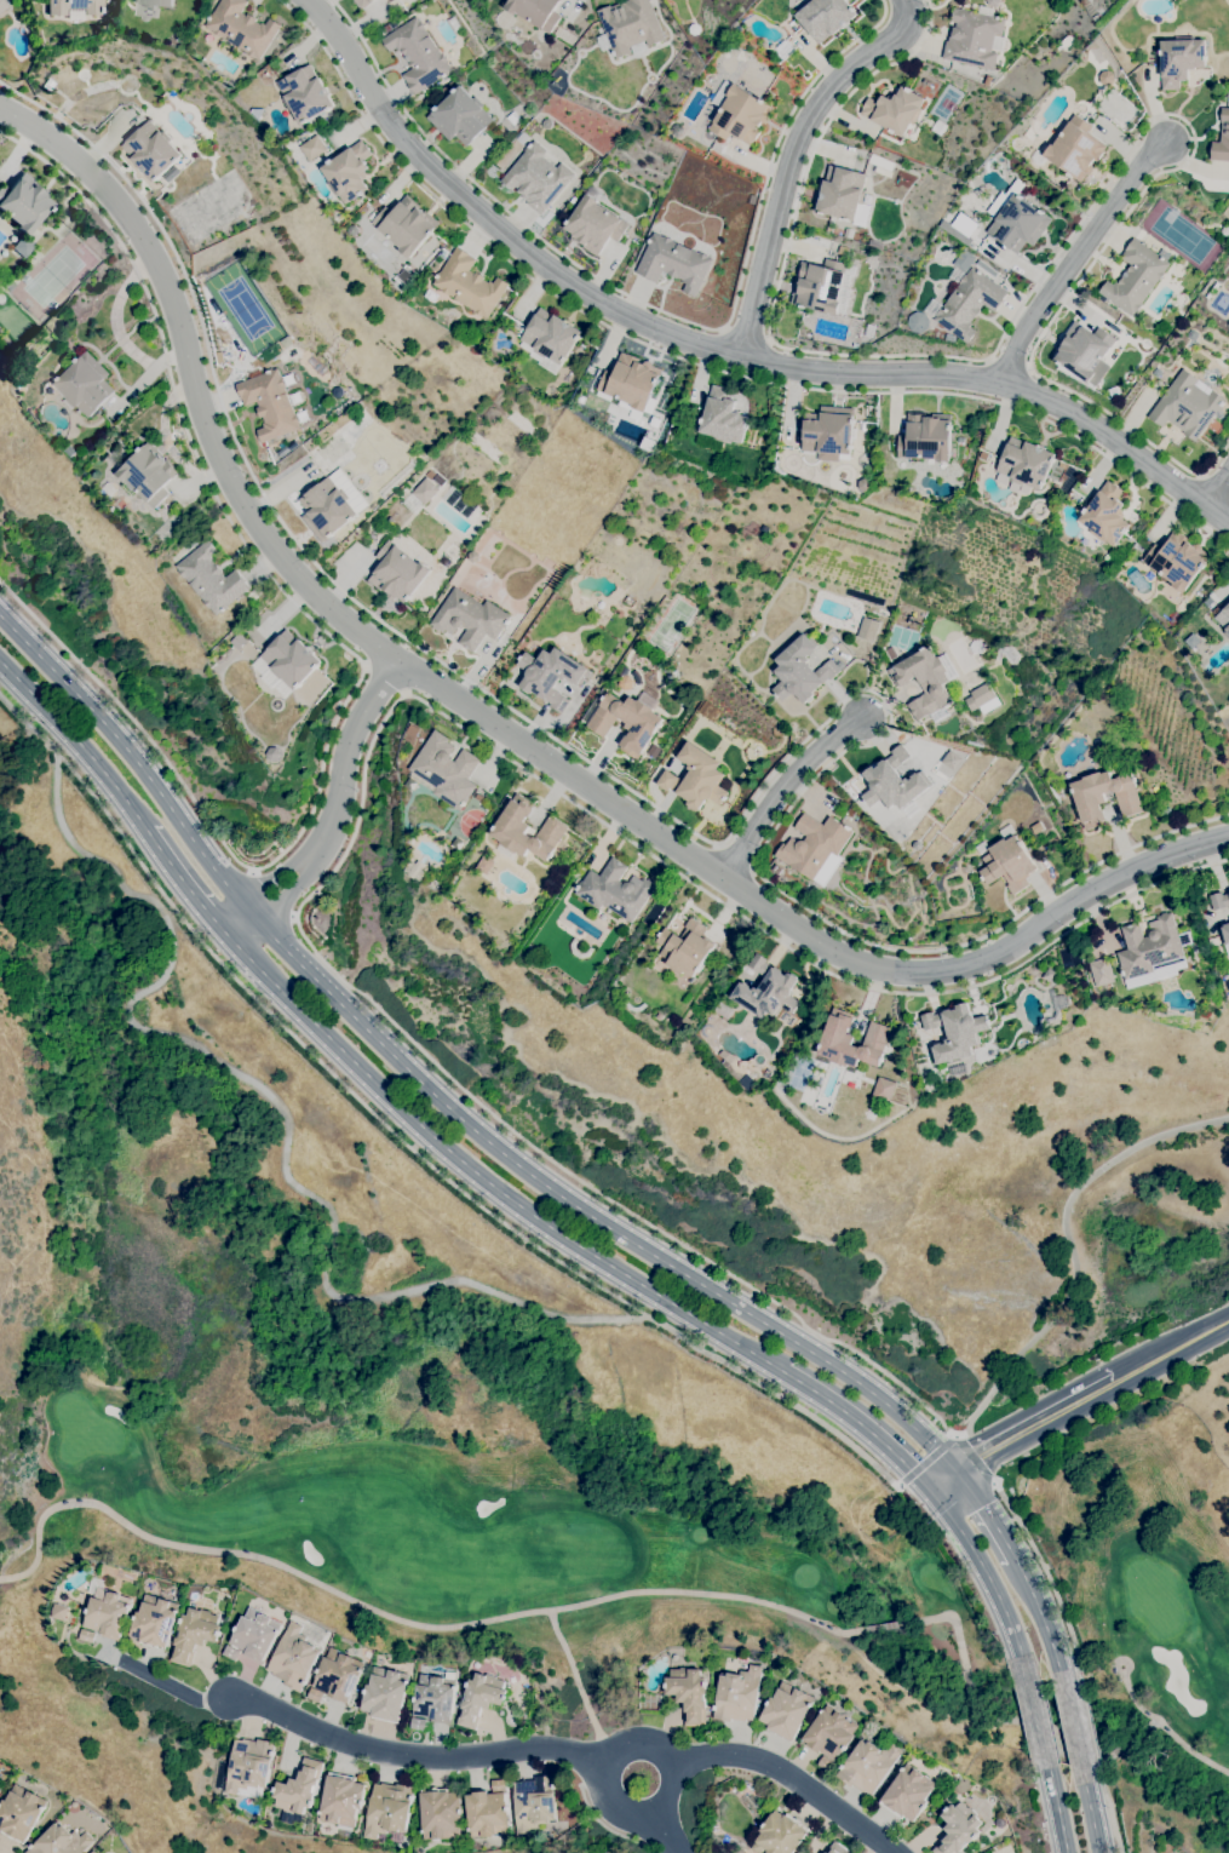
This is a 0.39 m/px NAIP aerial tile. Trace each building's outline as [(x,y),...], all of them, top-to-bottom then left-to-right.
[(46,16),(46,0),(99,0),(99,2),(100,2),(100,7),(102,7),(102,12),(99,12),(99,16),(84,16),(84,8),(65,8),(65,16),(46,16)] [(128,2),(129,0),(173,0),(172,7),(155,5),(155,8),(144,7),(144,5),(128,2)] [(212,16),(221,0),(246,0),(248,1),(241,12),(247,16),(248,13),(257,19),(255,21),(260,24),(262,23),(265,25),(269,18),(281,25),(259,61),(254,58),(246,53),(247,52),(222,36),(222,38),(213,33),(213,31),(205,27),(207,22),(206,22),(211,15),(212,16)] [(361,10),(353,0),(374,0),(361,10)] [(504,8),(510,0),(562,0),(555,11),(562,16),(550,34),(517,13),(516,16),(504,8)] [(611,7),(630,0),(649,0),(665,39),(648,46),(645,40),(628,47),(631,53),(615,61),(613,53),(611,53),(609,47),(611,46),(597,11),(610,6),(611,7)] [(796,15),(813,0),(845,0),(851,7),(852,7),(856,11),(855,11),(857,15),(849,22),(850,23),(843,29),(842,28),(833,35),(832,34),(820,45),(796,15)] [(993,71),(942,58),(947,41),(948,42),(949,36),(951,36),(953,27),(955,28),(957,23),(951,22),(954,7),(977,13),(980,5),(994,8),(993,16),(997,17),(997,16),(1003,17),(1001,19),(1005,19),(1001,35),(995,34),(994,35),(1006,38),(1003,52),(992,50),(990,51),(998,53),(993,71)] [(82,19),(67,19),(67,11),(82,11),(82,19)] [(455,33),(447,21),(454,16),(461,29),(455,33)] [(414,96),(402,75),(413,68),(409,62),(408,62),(404,56),(401,50),(398,51),(396,47),(390,52),(381,40),(417,17),(419,22),(420,21),(425,28),(424,28),(441,54),(442,53),(447,62),(452,70),(447,74),(448,75),(442,80),(441,79),(414,96)] [(694,35),(690,33),(689,28),(691,24),(696,24),(700,27),(700,31),(697,34),(694,35)] [(384,34),(380,29),(387,25),(390,30),(384,34)] [(1162,91),(1162,78),(1161,54),(1160,54),(1160,51),(1161,51),(1160,41),(1194,40),(1204,40),(1205,56),(1206,56),(1206,61),(1205,61),(1205,68),(1194,68),(1194,70),(1188,70),(1188,80),(1179,80),(1179,90),(1162,91)] [(300,125),(292,109),(288,110),(282,99),(285,97),(276,82),(310,64),(317,78),(318,78),(323,86),(325,85),(329,93),(328,94),(334,107),(331,108),(332,109),(327,111),(327,110),(309,120),(309,121),(305,124),(304,122),(300,125)] [(1104,85),(1099,82),(1098,76),(1102,71),(1108,70),(1113,74),(1114,80),(1110,85),(1104,85)] [(988,86),(983,84),(987,75),(992,76),(988,86)] [(48,92),(41,86),(48,79),(54,84),(48,92)] [(929,87),(923,82),(924,79),(931,84),(929,87)] [(750,145),(731,133),(727,140),(708,130),(713,122),(722,109),(712,103),(725,80),(734,85),(734,84),(760,101),(760,99),(765,102),(765,103),(769,105),(763,114),(764,115),(762,121),(758,128),(760,131),(753,142),(753,140),(750,145)] [(466,147),(455,136),(449,140),(427,117),(435,110),(433,109),(437,105),(438,107),(453,92),(453,91),(456,88),(460,85),(473,98),(476,96),(484,104),(481,107),(494,120),(466,147)] [(902,137),(895,133),(895,134),(890,132),(890,131),(861,113),(863,109),(862,109),(868,97),(878,103),(883,94),(891,101),(895,94),(896,94),(901,86),(906,88),(907,87),(912,90),(911,91),(924,99),(902,137)] [(1222,108),(1228,108),(1228,161),(1211,160),(1212,142),(1221,142),(1223,122),(1221,122),(1222,108)] [(259,120),(252,111),(253,109),(264,109),(259,120)] [(1081,182),(1073,176),(1072,178),(1067,174),(1068,173),(1047,157),(1044,164),(1043,165),(1041,165),(1040,165),(1039,165),(1038,165),(1036,165),(1035,165),(1035,164),(1034,164),(1034,162),(1033,161),(1033,160),(1032,159),(1032,157),(1033,156),(1038,149),(1044,154),(1051,144),(1052,145),(1075,114),(1093,126),(1089,133),(1107,147),(1103,151),(1103,153),(1096,162),(1093,160),(1090,165),(1092,166),(1092,167),(1093,168),(1092,170),(1092,171),(1092,172),(1091,172),(1091,173),(1090,173),(1089,173),(1087,173),(1087,174),(1081,182)] [(154,183),(145,174),(144,174),(138,168),(139,167),(131,159),(132,157),(121,147),(127,140),(126,140),(140,127),(142,128),(149,120),(161,133),(163,131),(172,139),(170,142),(182,155),(178,159),(179,160),(176,164),(174,162),(160,177),(157,180),(156,179),(154,183)] [(941,136),(931,130),(937,120),(947,126),(941,136)] [(679,136),(674,136),(672,132),(673,126),(677,124),(680,125),(684,130),(683,134),(679,136)] [(523,145),(516,139),(523,132),(529,138),(523,145)] [(310,161),(300,147),(317,134),(327,150),(310,161)] [(349,206),(340,195),(337,197),(327,184),(331,182),(321,168),(328,164),(327,162),(332,159),(333,160),(361,140),(363,144),(364,144),(373,155),(363,161),(368,168),(360,174),(363,179),(362,180),(368,189),(363,193),(363,194),(360,196),(360,195),(351,201),(352,203),(349,206)] [(544,157),(549,153),(561,162),(575,174),(541,216),(527,203),(528,202),(522,197),(524,195),(515,188),(512,190),(510,189),(510,190),(502,184),(504,183),(500,180),(526,151),(524,150),(530,143),(532,144),(535,140),(546,151),(542,156),(544,157)] [(849,222),(845,220),(845,219),(825,214),(825,216),(820,214),(820,213),(816,212),(825,180),(826,180),(829,165),(866,174),(862,191),(865,193),(862,205),(858,203),(855,222),(850,220),(849,222)] [(17,225),(0,212),(0,184),(7,189),(17,178),(22,172),(34,180),(31,183),(39,189),(41,187),(47,191),(44,197),(51,203),(48,207),(50,208),(46,212),(45,211),(25,235),(16,226),(17,225)] [(1017,254),(987,233),(997,218),(994,216),(1000,207),(998,206),(1016,178),(1024,184),(1017,195),(1018,196),(1020,195),(1023,197),(1022,199),(1039,211),(1040,210),(1044,212),(1044,213),(1052,219),(1033,246),(1026,241),(1017,254)] [(597,257),(582,247),(585,245),(579,241),(578,243),(570,239),(573,234),(564,228),(567,224),(569,219),(570,220),(591,188),(602,195),(596,202),(628,224),(618,242),(610,237),(597,257)] [(409,259),(398,251),(400,248),(371,223),(385,206),(392,212),(407,195),(421,207),(419,211),(424,216),(426,212),(438,224),(436,228),(432,231),(433,233),(431,236),(430,235),(412,254),(413,256),(409,259)] [(574,205),(569,201),(574,196),(578,200),(574,205)] [(356,236),(351,235),(349,233),(349,229),(351,225),(355,226),(358,229),(358,233),(356,236)] [(695,297),(683,291),(685,283),(682,282),(683,281),(662,271),(656,283),(643,277),(643,276),(636,272),(648,245),(647,245),(650,236),(651,237),(654,233),(664,237),(664,236),(672,240),(672,241),(699,253),(700,252),(708,256),(707,257),(712,259),(695,297)] [(1132,316),(1099,292),(1107,281),(1114,286),(1116,281),(1119,283),(1122,277),(1121,276),(1126,271),(1131,265),(1120,258),(1125,251),(1133,237),(1158,256),(1161,249),(1170,256),(1166,260),(1170,264),(1164,271),(1165,272),(1159,281),(1158,280),(1141,304),(1142,305),(1136,312),(1132,316)] [(846,257),(837,253),(840,245),(849,248),(846,257)] [(487,319),(482,316),(482,317),(473,311),(449,296),(441,291),(441,289),(432,285),(435,280),(433,279),(437,274),(440,275),(456,247),(470,254),(470,256),(476,259),(469,270),(475,274),(476,272),(484,277),(483,280),(488,283),(489,281),(493,283),(496,277),(509,285),(487,319)] [(835,315),(806,306),(805,309),(800,306),(802,306),(791,303),(794,289),(798,291),(800,285),(799,285),(800,277),(798,277),(803,263),(810,265),(810,264),(823,268),(826,258),(846,265),(835,300),(840,303),(835,315)] [(967,344),(935,320),(937,315),(936,315),(941,308),(942,308),(960,283),(959,282),(965,275),(971,266),(978,271),(981,272),(981,274),(1007,292),(1003,299),(1003,300),(994,312),(983,304),(980,309),(981,310),(975,319),(974,317),(970,323),(972,325),(970,327),(976,332),(967,344)] [(403,282),(397,277),(406,269),(412,274),(403,282)] [(1210,299),(1207,297),(1217,282),(1219,285),(1210,299)] [(435,303),(424,297),(429,288),(440,296),(435,303)] [(555,374),(538,363),(539,361),(529,355),(532,352),(519,345),(522,342),(519,339),(540,308),(553,316),(553,314),(567,322),(581,332),(580,335),(581,337),(579,340),(578,339),(565,357),(567,357),(564,362),(563,361),(555,374)] [(910,311),(907,331),(925,334),(929,314),(910,311)] [(1095,388),(1087,383),(1062,366),(1057,363),(1058,362),(1055,360),(1061,351),(1059,350),(1063,345),(1062,344),(1067,338),(1064,337),(1075,321),(1082,326),(1095,334),(1099,327),(1116,339),(1112,346),(1103,360),(1110,365),(1095,388)] [(1159,334),(1156,327),(1165,323),(1167,329),(1159,334)] [(874,338),(866,335),(868,325),(877,327),(874,338)] [(1190,340),(1187,337),(1188,333),(1190,331),(1194,331),(1198,333),(1198,337),(1194,340),(1190,340)] [(88,418),(76,406),(71,411),(63,402),(65,400),(52,386),(57,380),(57,379),(61,377),(75,362),(75,361),(77,357),(79,358),(86,351),(110,374),(104,380),(115,391),(88,418)] [(644,413),(632,407),(632,406),(597,390),(605,369),(613,373),(621,352),(627,355),(627,354),(638,358),(638,361),(643,363),(644,362),(645,362),(645,361),(647,361),(648,361),(649,361),(650,362),(651,362),(651,363),(651,365),(653,365),(653,366),(662,371),(660,374),(657,379),(660,379),(657,385),(656,384),(645,408),(644,413)] [(1156,378),(1152,374),(1156,367),(1162,372),(1156,378)] [(262,443),(257,430),(264,428),(263,424),(265,423),(263,417),(260,418),(257,408),(259,407),(257,402),(245,407),(242,400),(241,400),(236,384),(265,373),(264,372),(271,368),(272,371),(277,368),(281,378),(282,378),(286,386),(285,388),(294,415),(295,414),(299,423),(298,424),(300,429),(262,443)] [(1195,441),(1183,434),(1184,432),(1167,420),(1162,428),(1148,417),(1183,369),(1198,379),(1193,385),(1208,396),(1212,390),(1225,400),(1223,402),(1224,403),(1218,411),(1217,411),(1195,441)] [(720,449),(697,443),(700,432),(699,432),(701,423),(700,423),(702,418),(703,419),(712,385),(729,389),(727,398),(735,401),(733,412),(739,413),(739,414),(748,418),(747,424),(748,424),(747,429),(746,428),(741,444),(731,442),(730,444),(722,442),(720,449)] [(1113,398),(1109,390),(1118,386),(1120,395),(1113,398)] [(839,461),(817,460),(819,452),(815,452),(815,455),(804,454),(804,451),(802,451),(805,413),(820,414),(821,406),(854,408),(852,419),(854,419),(854,424),(852,424),(850,444),(852,446),(851,449),(850,449),(850,459),(839,458),(839,461)] [(949,461),(936,461),(936,459),(897,458),(898,436),(907,436),(908,414),(923,415),(923,417),(935,417),(935,418),(940,419),(940,420),(951,420),(951,425),(952,425),(952,430),(951,430),(949,461)] [(1040,490),(1023,483),(1022,486),(1011,481),(1012,478),(997,471),(1011,437),(1026,443),(1027,441),(1056,454),(1055,458),(1056,459),(1053,463),(1052,463),(1044,482),(1045,482),(1043,487),(1041,486),(1040,490)] [(154,509),(136,490),(132,494),(124,486),(126,483),(116,474),(138,452),(137,451),(140,447),(142,448),(149,441),(162,454),(161,457),(165,461),(167,459),(179,471),(163,487),(170,494),(154,509)] [(102,463),(96,455),(103,449),(109,455),(102,463)] [(987,460),(980,458),(982,452),(989,454),(987,460)] [(322,544),(301,517),(308,512),(298,500),(328,476),(329,477),(340,469),(351,482),(350,482),(357,492),(358,490),(369,504),(357,514),(358,515),(355,517),(355,518),(351,521),(334,533),(335,534),(332,538),(331,535),(328,538),(322,544)] [(415,516),(402,504),(425,477),(438,489),(415,516)] [(865,493),(857,488),(858,481),(865,477),(871,481),(871,488),(865,493)] [(1114,546),(1105,540),(1104,543),(1090,532),(1091,529),(1079,520),(1084,514),(1082,512),(1086,507),(1087,509),(1107,481),(1112,483),(1113,483),(1122,490),(1116,500),(1124,505),(1116,514),(1122,517),(1121,518),(1130,524),(1126,529),(1127,529),(1125,534),(1124,533),(1114,546)] [(110,497),(103,488),(109,482),(116,492),(110,497)] [(470,521),(467,520),(442,499),(452,486),(455,488),(454,489),(477,506),(479,509),(470,521)] [(116,515),(111,510),(114,506),(120,511),(116,515)] [(1183,593),(1172,586),(1173,584),(1142,561),(1155,544),(1161,549),(1175,529),(1179,533),(1190,540),(1190,541),(1195,545),(1195,544),(1196,544),(1198,544),(1199,544),(1199,545),(1200,545),(1201,546),(1202,547),(1202,549),(1202,550),(1210,556),(1205,563),(1206,564),(1202,569),(1201,568),(1199,570),(1185,590),(1185,591),(1183,593)] [(188,550),(184,545),(191,539),(196,544),(188,550)] [(217,616),(209,608),(209,609),(203,601),(185,578),(184,579),(178,570),(179,570),(176,567),(207,540),(217,551),(211,556),(213,560),(211,561),(214,564),(216,563),(223,572),(222,573),(225,578),(235,570),(249,587),(226,608),(228,609),(222,614),(220,613),(217,616)] [(406,603),(397,596),(394,601),(386,596),(389,593),(384,589),(381,591),(368,580),(373,573),(381,562),(374,557),(389,540),(419,564),(420,562),(431,570),(412,596),(409,600),(408,598),(406,603)] [(472,563),(467,560),(469,553),(473,551),(479,555),(479,561),(472,563)] [(473,653),(467,649),(467,648),(464,646),(464,647),(458,643),(467,630),(461,626),(461,627),(460,627),(460,629),(459,629),(459,627),(458,627),(452,635),(444,630),(442,632),(438,630),(437,632),(432,629),(433,627),(430,624),(455,587),(483,606),(487,600),(511,616),(509,620),(510,620),(504,629),(495,641),(487,635),(473,653)] [(1214,618),(1228,604),(1228,638),(1224,632),(1225,630),(1214,618)] [(912,625),(907,624),(911,615),(917,618),(914,621),(913,621),(912,625)] [(871,639),(856,635),(863,618),(878,623),(871,639)] [(251,636),(246,631),(248,629),(255,623),(260,627),(251,636)] [(286,699),(274,687),(271,689),(260,678),(263,676),(252,665),(268,649),(266,649),(281,635),(286,630),(297,639),(298,639),(309,649),(308,649),(311,653),(321,661),(318,665),(320,666),(317,670),(316,669),(300,684),(301,684),(299,688),(298,687),(286,699)] [(239,650),(230,642),(239,632),(247,642),(239,650)] [(804,704),(796,695),(794,695),(793,694),(792,694),(792,693),(783,701),(779,698),(777,698),(775,695),(776,694),(773,690),(781,682),(774,673),(775,672),(774,671),(780,666),(775,660),(804,633),(817,648),(814,650),(815,652),(810,655),(809,655),(806,656),(809,660),(806,662),(815,673),(831,659),(835,665),(840,661),(845,666),(829,679),(828,678),(825,682),(812,694),(814,695),(804,704)] [(1191,649),(1184,641),(1193,633),(1200,642),(1191,649)] [(974,654),(969,647),(972,641),(980,641),(984,647),(981,654),(974,654)] [(872,653),(866,652),(868,644),(874,647),(872,653)] [(935,723),(930,713),(917,722),(907,705),(921,696),(921,695),(925,693),(919,683),(920,682),(917,676),(911,679),(912,681),(901,687),(901,685),(897,687),(888,670),(894,666),(921,650),(921,649),(925,647),(926,648),(930,646),(937,659),(947,654),(958,675),(949,679),(949,681),(943,684),(953,702),(949,705),(949,706),(946,708),(949,715),(935,723)] [(891,660),(885,650),(892,647),(897,656),(891,660)] [(562,713),(550,706),(551,704),(533,692),(532,694),(519,687),(527,677),(527,676),(527,675),(527,673),(527,672),(527,671),(517,665),(521,660),(519,659),(522,655),(523,656),(527,652),(538,659),(545,649),(552,654),(556,648),(588,669),(578,685),(574,683),(574,684),(568,681),(569,679),(565,677),(564,681),(561,678),(552,689),(570,701),(562,713)] [(625,690),(619,684),(621,678),(628,676),(633,681),(631,688),(625,690)] [(983,715),(978,707),(971,711),(965,700),(972,695),(970,693),(987,682),(1000,705),(983,715)] [(637,761),(618,747),(626,736),(627,736),(631,732),(625,727),(627,724),(618,718),(604,738),(586,725),(601,705),(599,705),(603,700),(602,699),(604,695),(605,696),(609,692),(625,704),(630,696),(637,701),(643,692),(659,702),(651,711),(662,719),(660,723),(661,724),(659,728),(657,727),(653,733),(654,734),(637,761)] [(415,739),(406,733),(412,724),(420,730),(415,739)] [(452,759),(454,762),(463,748),(481,761),(467,780),(477,786),(466,803),(463,807),(459,811),(433,793),(435,792),(410,776),(413,773),(409,769),(435,730),(449,740),(448,742),(455,747),(450,755),(450,756),(452,757),(452,758),(452,759)] [(697,811),(695,810),(694,811),(689,808),(689,807),(687,804),(689,801),(671,788),(668,792),(656,784),(666,769),(683,781),(690,770),(687,769),(689,765),(687,763),(685,764),(680,761),(680,759),(678,758),(689,741),(720,763),(717,769),(724,775),(718,785),(729,792),(725,797),(727,797),(724,801),(723,801),(719,805),(707,797),(697,811)] [(908,820),(895,803),(888,809),(880,799),(871,808),(867,804),(866,805),(863,802),(865,801),(862,797),(873,787),(862,774),(872,765),(874,769),(879,765),(878,764),(883,759),(884,761),(892,755),(890,752),(901,744),(911,756),(913,755),(914,757),(925,748),(928,751),(929,762),(909,776),(901,764),(894,769),(902,780),(906,778),(908,780),(912,779),(911,776),(915,773),(917,774),(919,771),(930,786),(912,801),(920,810),(908,820)] [(271,761),(266,755),(270,747),(277,747),(282,753),(278,761),(271,761)] [(949,781),(934,769),(949,748),(965,759),(949,781)] [(928,776),(923,770),(928,767),(932,773),(928,776)] [(1085,831),(1082,822),(1073,793),(1070,790),(1072,790),(1070,784),(1082,780),(1082,778),(1101,771),(1101,774),(1109,771),(1112,779),(1131,773),(1132,778),(1135,778),(1136,781),(1133,782),(1136,787),(1135,787),(1142,811),(1122,818),(1114,793),(1113,793),(1112,792),(1110,791),(1103,793),(1105,802),(1099,804),(1101,810),(1103,810),(1107,824),(1085,831)] [(412,788),(404,785),(409,779),(415,782),(412,788)] [(481,802),(473,798),(476,793),(483,798),(481,802)] [(546,862),(528,850),(524,857),(517,853),(517,854),(500,843),(501,842),(490,834),(493,830),(495,825),(495,826),(517,793),(534,805),(533,808),(534,809),(528,818),(527,816),(523,822),(529,826),(524,833),(532,838),(533,838),(533,837),(534,837),(535,837),(550,815),(568,827),(553,848),(555,849),(551,853),(553,854),(551,857),(549,857),(546,862)] [(803,841),(806,837),(794,828),(804,813),(823,826),(829,816),(845,827),(845,826),(850,828),(849,830),(852,832),(837,856),(831,853),(812,880),(775,856),(783,843),(786,845),(792,837),(798,842),(799,842),(800,841),(802,841),(803,841)] [(1012,895),(1007,887),(1009,884),(1003,874),(998,878),(988,885),(984,879),(983,880),(981,877),(982,876),(978,872),(987,866),(982,859),(992,853),(989,849),(981,854),(976,848),(986,842),(990,848),(1004,838),(1000,832),(1011,825),(1015,832),(1005,838),(1006,841),(1015,836),(1020,842),(1021,841),(1024,845),(1022,847),(1035,866),(1035,865),(1038,868),(1028,876),(1027,874),(1023,876),(1029,884),(1012,895)] [(459,849),(452,844),(456,838),(463,842),(459,849)] [(823,885),(815,879),(832,854),(840,860),(823,885)] [(631,924),(603,905),(599,910),(574,894),(578,890),(576,889),(579,885),(580,885),(591,870),(599,876),(613,857),(627,867),(619,880),(622,883),(624,883),(624,882),(625,882),(626,882),(627,882),(628,882),(633,874),(642,880),(643,878),(655,885),(653,890),(631,924)] [(484,874),(491,864),(481,858),(474,868),(484,874)] [(420,879),(417,877),(415,879),(409,874),(409,873),(406,871),(412,861),(417,865),(419,861),(424,865),(421,868),(425,872),(420,879)] [(775,873),(770,870),(775,864),(779,866),(776,868),(777,870),(775,873)] [(1222,895),(1228,893),(1228,906),(1214,911),(1210,896),(1221,891),(1222,895)] [(1127,988),(1124,976),(1122,976),(1120,966),(1116,953),(1127,950),(1121,928),(1138,922),(1143,937),(1149,936),(1149,935),(1149,934),(1149,933),(1150,933),(1150,931),(1148,923),(1158,920),(1156,917),(1161,916),(1160,913),(1166,912),(1167,913),(1171,912),(1177,934),(1188,931),(1191,945),(1181,947),(1183,956),(1185,966),(1177,970),(1178,974),(1127,988)] [(688,982),(680,977),(682,975),(666,964),(668,960),(660,954),(665,947),(656,941),(660,936),(659,935),(661,933),(662,933),(665,928),(680,939),(687,929),(684,926),(690,918),(707,929),(702,935),(716,945),(713,948),(712,947),(700,966),(701,968),(699,971),(697,971),(693,977),(691,977),(688,982)] [(1223,925),(1228,924),(1228,958),(1228,957),(1219,929),(1224,926),(1223,925)] [(580,959),(573,953),(570,945),(575,937),(579,940),(575,946),(576,951),(581,954),(586,953),(591,947),(595,950),(588,957),(580,959)] [(762,1019),(731,997),(741,982),(743,985),(745,982),(751,986),(750,988),(752,989),(754,987),(758,989),(766,977),(748,965),(758,953),(768,960),(765,963),(775,969),(776,966),(782,971),(781,973),(786,976),(787,974),(797,980),(791,989),(791,991),(791,992),(791,993),(791,994),(789,996),(800,1003),(798,1006),(799,1008),(797,1011),(794,1010),(792,1014),(780,1005),(774,1016),(766,1011),(762,1019)] [(1088,962),(1094,986),(1113,981),(1107,957),(1088,962)] [(1049,982),(1041,977),(1049,968),(1056,973),(1049,982)] [(1047,1023),(1046,1020),(1053,1017),(1056,1012),(1050,991),(1053,989),(1056,997),(1063,994),(1064,999),(1068,998),(1069,1003),(1067,1004),(1067,1005),(1064,1006),(1064,1008),(1058,1010),(1059,1014),(1056,1021),(1047,1023)] [(636,1012),(630,1010),(626,1004),(625,998),(627,992),(631,993),(628,999),(630,1003),(632,1006),(636,1008),(641,1006),(644,1003),(647,1006),(642,1011),(636,1012)] [(934,1066),(929,1048),(935,1046),(935,1045),(941,1043),(941,1045),(944,1044),(944,1040),(948,1039),(944,1025),(924,1031),(920,1015),(932,1011),(934,1015),(943,1012),(943,1010),(949,1009),(951,1010),(955,1009),(954,1006),(966,1003),(970,1015),(971,1015),(971,1016),(972,1016),(974,1017),(974,1019),(986,1015),(987,1020),(988,1020),(989,1025),(988,1025),(989,1028),(975,1033),(978,1045),(971,1046),(972,1055),(934,1066)] [(856,1068),(848,1065),(848,1067),(829,1061),(831,1059),(817,1054),(833,1008),(856,1015),(851,1028),(849,1028),(846,1034),(854,1037),(851,1045),(858,1048),(860,1046),(861,1046),(861,1045),(862,1045),(863,1043),(871,1021),(891,1028),(883,1051),(881,1057),(883,1059),(881,1062),(879,1061),(878,1067),(858,1060),(856,1068)] [(730,1062),(719,1055),(722,1051),(733,1059),(730,1062)] [(953,1075),(952,1075),(951,1074),(951,1073),(949,1072),(949,1071),(949,1069),(951,1068),(966,1063),(969,1072),(953,1075)] [(889,1103),(872,1097),(879,1077),(896,1083),(889,1103)] [(120,1637),(113,1635),(113,1637),(100,1634),(100,1633),(84,1627),(87,1613),(86,1613),(87,1610),(88,1610),(92,1597),(94,1597),(94,1595),(87,1593),(92,1577),(105,1580),(103,1591),(111,1594),(111,1591),(132,1597),(130,1605),(132,1605),(131,1608),(130,1607),(128,1611),(120,1637)] [(166,1651),(140,1643),(142,1639),(130,1636),(134,1620),(133,1619),(134,1616),(136,1616),(137,1612),(140,1613),(145,1594),(179,1604),(178,1611),(179,1611),(178,1613),(177,1613),(176,1616),(166,1651)] [(64,1622),(50,1618),(51,1613),(51,1612),(52,1607),(53,1608),(54,1604),(68,1607),(64,1622)] [(190,1668),(170,1660),(174,1645),(177,1637),(179,1637),(182,1631),(178,1630),(180,1623),(182,1618),(184,1614),(188,1616),(190,1607),(201,1611),(201,1610),(211,1612),(211,1613),(219,1617),(217,1624),(222,1627),(220,1631),(222,1631),(219,1636),(217,1642),(206,1640),(205,1646),(197,1643),(190,1668)] [(260,1662),(245,1653),(246,1652),(230,1643),(236,1631),(235,1630),(237,1627),(239,1627),(243,1616),(245,1617),(251,1607),(257,1610),(255,1612),(263,1616),(264,1614),(282,1624),(280,1630),(281,1630),(280,1634),(277,1633),(277,1635),(263,1662),(262,1660),(260,1662)] [(300,1693),(283,1685),(286,1681),(272,1675),(274,1673),(266,1669),(292,1620),(303,1627),(299,1634),(306,1637),(305,1641),(316,1646),(315,1650),(320,1652),(305,1680),(308,1681),(305,1685),(300,1693)] [(92,1643),(79,1639),(81,1629),(96,1634),(92,1643)] [(235,1662),(223,1654),(228,1645),(240,1652),(235,1662)] [(349,1703),(343,1699),(341,1702),(328,1696),(329,1693),(314,1687),(317,1677),(316,1677),(318,1673),(317,1673),(320,1669),(325,1657),(327,1657),(331,1647),(338,1650),(337,1653),(340,1654),(341,1653),(366,1663),(362,1669),(363,1670),(362,1673),(361,1673),(360,1675),(349,1703)] [(746,1721),(731,1719),(731,1721),(713,1719),(714,1710),(713,1710),(714,1705),(716,1706),(720,1675),(728,1676),(728,1673),(740,1675),(740,1671),(748,1673),(750,1664),(763,1666),(754,1721),(746,1720),(746,1721)] [(398,1723),(371,1716),(372,1713),(361,1710),(364,1693),(366,1689),(367,1685),(369,1686),(374,1666),(409,1675),(408,1681),(409,1681),(408,1683),(407,1683),(398,1723)] [(703,1727),(684,1727),(684,1720),(688,1720),(688,1713),(684,1713),(684,1702),(677,1702),(677,1696),(666,1696),(666,1688),(665,1688),(665,1683),(666,1683),(666,1677),(671,1677),(671,1669),(680,1669),(680,1668),(688,1668),(688,1670),(701,1670),(701,1677),(706,1677),(706,1682),(707,1682),(707,1687),(706,1687),(706,1694),(705,1694),(705,1702),(706,1702),(706,1709),(703,1709),(703,1727)] [(476,1731),(456,1725),(461,1708),(464,1702),(466,1702),(467,1696),(466,1694),(469,1687),(466,1687),(467,1682),(470,1682),(471,1680),(475,1681),(477,1673),(487,1676),(488,1674),(496,1677),(496,1679),(505,1681),(504,1689),(507,1691),(506,1694),(507,1696),(506,1700),(505,1700),(502,1706),(492,1703),(489,1709),(483,1706),(476,1731)] [(452,1725),(431,1722),(432,1717),(414,1715),(415,1702),(414,1702),(414,1698),(415,1698),(419,1674),(427,1675),(427,1677),(456,1680),(455,1686),(458,1686),(456,1688),(455,1688),(452,1725)] [(793,1742),(768,1728),(770,1726),(760,1720),(768,1705),(766,1705),(769,1700),(770,1702),(771,1697),(775,1698),(783,1681),(816,1698),(812,1704),(814,1704),(812,1706),(811,1706),(793,1742)] [(320,1704),(306,1698),(311,1687),(325,1693),(320,1704)] [(835,1761),(822,1751),(820,1754),(808,1745),(809,1744),(803,1739),(822,1713),(821,1713),(823,1709),(825,1710),(828,1705),(848,1719),(849,1717),(860,1726),(854,1734),(855,1736),(848,1746),(848,1748),(845,1751),(844,1750),(842,1754),(840,1754),(835,1761)] [(425,1731),(410,1728),(412,1717),(426,1720),(425,1731)] [(872,1795),(867,1790),(865,1792),(854,1784),(851,1786),(837,1777),(865,1738),(869,1742),(869,1740),(880,1748),(881,1745),(889,1750),(894,1743),(904,1751),(872,1795)] [(262,1800),(237,1795),(237,1796),(224,1792),(235,1739),(242,1742),(242,1739),(257,1742),(257,1739),(275,1743),(274,1751),(275,1751),(274,1756),(272,1756),(266,1786),(264,1786),(262,1800)] [(828,1773),(817,1765),(825,1755),(835,1763),(828,1773)] [(299,1826),(280,1822),(283,1809),(274,1807),(276,1798),(272,1797),(275,1792),(274,1792),(275,1788),(276,1788),(277,1782),(288,1785),(291,1778),(298,1780),(304,1757),(323,1762),(317,1786),(314,1785),(312,1792),(315,1794),(312,1801),(314,1801),(312,1806),(311,1805),(310,1808),(305,1807),(303,1815),(303,1814),(299,1826)] [(913,1822),(904,1815),(904,1817),(903,1815),(901,1819),(880,1803),(908,1763),(937,1784),(926,1800),(928,1802),(913,1822)] [(355,1828),(318,1820),(320,1814),(318,1814),(320,1811),(321,1811),(321,1808),(329,1772),(355,1778),(355,1780),(355,1782),(366,1784),(362,1801),(364,1801),(363,1806),(362,1805),(361,1809),(357,1808),(355,1819),(357,1819),(355,1828)] [(517,1837),(513,1783),(521,1783),(521,1780),(535,1779),(535,1777),(553,1775),(553,1785),(555,1785),(555,1789),(553,1789),(556,1820),(550,1820),(550,1824),(539,1825),(539,1829),(536,1829),(538,1836),(517,1837)] [(493,1792),(492,1780),(505,1779),(506,1791),(493,1792)] [(377,1840),(362,1837),(364,1829),(367,1818),(371,1797),(372,1797),(374,1784),(381,1785),(381,1783),(396,1786),(396,1784),(414,1788),(413,1796),(414,1796),(413,1800),(412,1800),(406,1831),(400,1830),(398,1832),(386,1830),(385,1835),(378,1832),(377,1840)] [(1,1829),(0,1828),(0,1805),(1,1803),(4,1800),(6,1801),(16,1784),(48,1801),(45,1807),(44,1809),(25,1843),(1,1830),(1,1829)] [(424,1840),(423,1834),(423,1830),(423,1826),(420,1790),(449,1789),(449,1792),(461,1792),(461,1809),(463,1809),(463,1813),(461,1813),(463,1818),(459,1818),(460,1837),(424,1840)] [(470,1837),(470,1830),(469,1831),(469,1829),(469,1825),(466,1796),(473,1795),(473,1792),(487,1791),(488,1794),(505,1792),(505,1802),(506,1802),(507,1807),(509,1811),(507,1811),(510,1836),(501,1837),(500,1834),(495,1834),(496,1836),(482,1837),(482,1836),(470,1837)] [(963,1848),(958,1852),(935,1852),(932,1851),(937,1846),(938,1848),(943,1843),(942,1841),(949,1834),(944,1829),(949,1824),(941,1815),(946,1811),(944,1809),(948,1807),(949,1807),(953,1803),(955,1807),(961,1802),(969,1808),(970,1807),(976,1814),(975,1815),(982,1823),(977,1829),(980,1832),(977,1835),(978,1835),(975,1838),(974,1837),(969,1843),(966,1841),(961,1847),(963,1848)] [(809,1831),(793,1852),(757,1852),(751,1848),(763,1832),(760,1831),(773,1813),(774,1814),(776,1811),(785,1815),(786,1815),(787,1813),(809,1829),(808,1830),(809,1831)] [(94,1841),(82,1852),(25,1852),(30,1848),(30,1847),(33,1843),(34,1845),(57,1822),(71,1835),(75,1831),(80,1837),(86,1831),(94,1841)] [(80,1836),(75,1831),(81,1826),(85,1831),(80,1836)] [(834,1841),(850,1852),(829,1852),(833,1848),(831,1847),(834,1841)]
